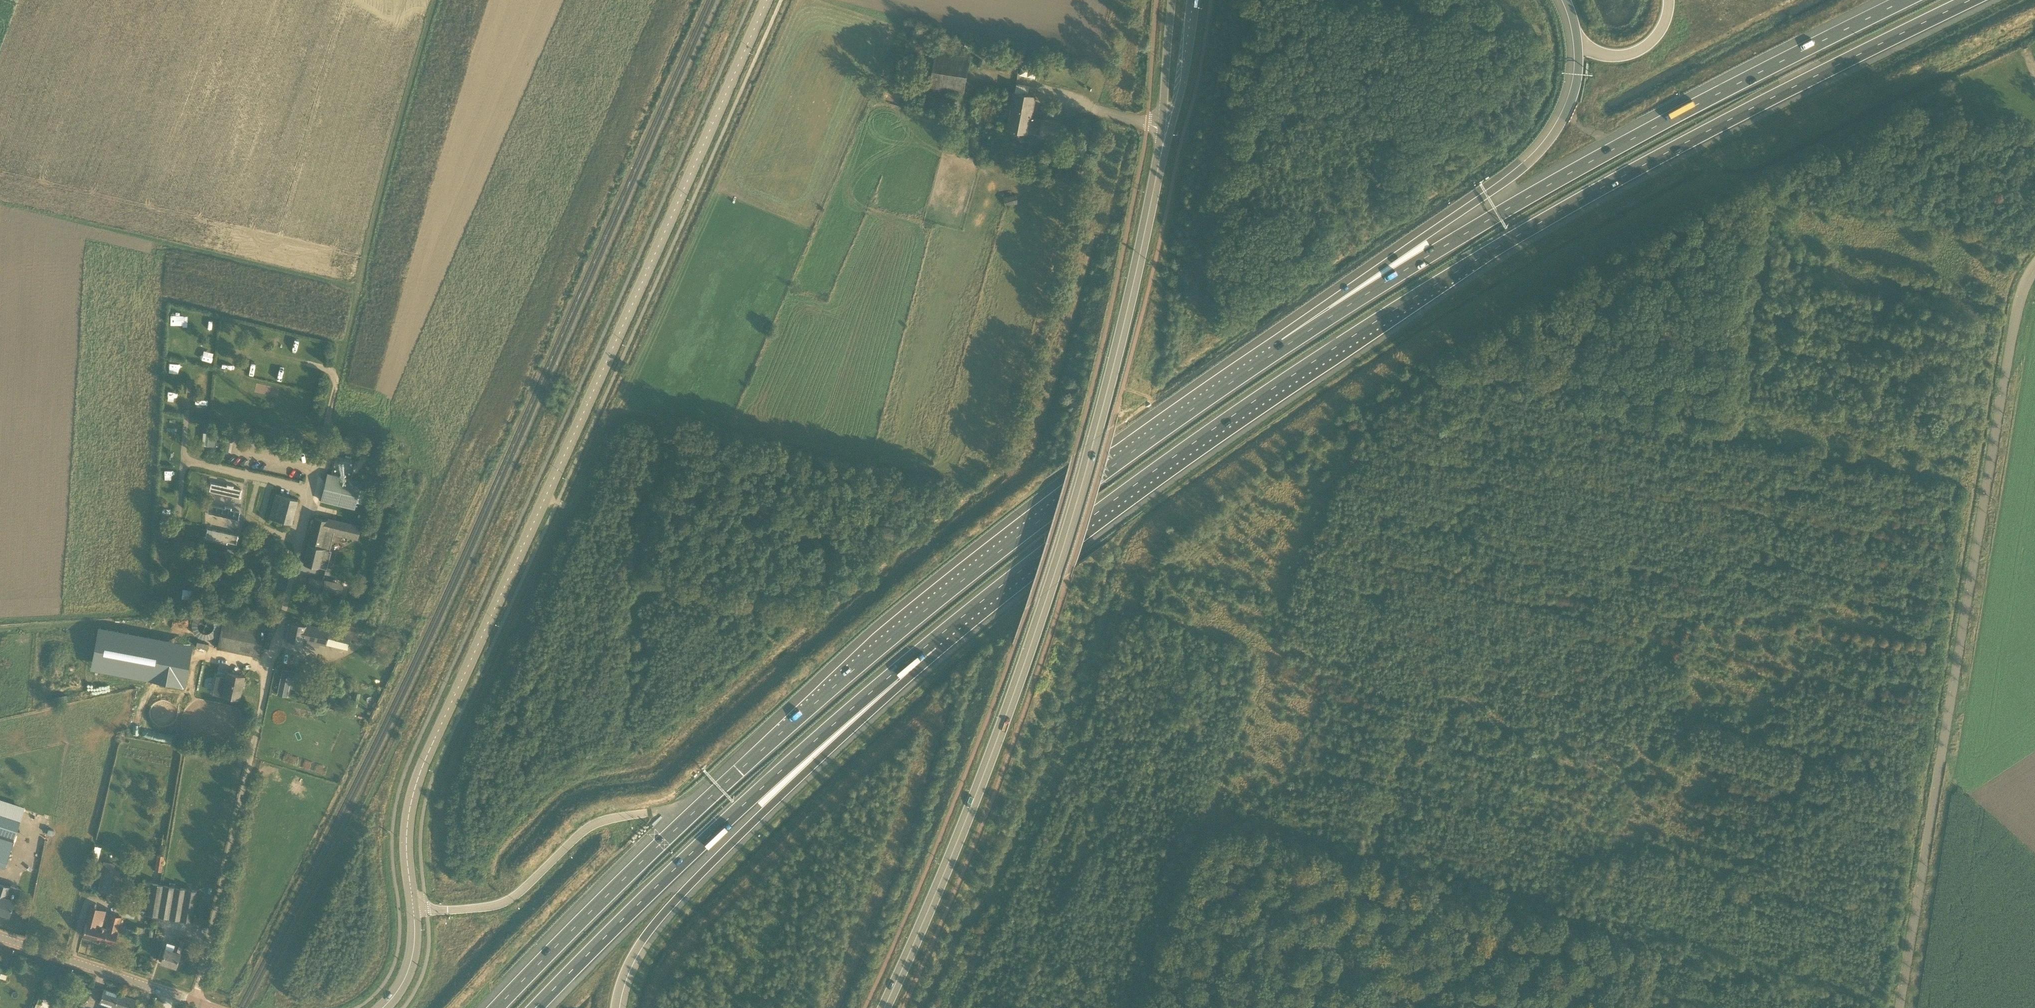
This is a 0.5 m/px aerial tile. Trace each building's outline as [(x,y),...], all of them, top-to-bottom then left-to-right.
[(929,89),(964,95),(971,55),(938,48),(929,89)] [(1017,85),(1016,91),(1025,93),(1026,86),(1017,85)] [(1027,95),(1015,92),(1008,129),(1029,133),(1040,135),(1057,138),(1060,123),(1043,119),(1042,123),(1031,121),(1035,96),(1027,95)] [(1003,197),(1005,206),(1018,203),(1016,194),(1003,197)] [(213,358),(213,347),(203,347),(203,357),(213,358)] [(216,447),(217,434),(208,433),(207,446),(216,447)] [(293,440),(302,442),(303,435),(295,433),(293,440)] [(356,509),(362,480),(328,472),(321,500),(356,509)] [(217,484),(215,492),(239,498),(241,489),(232,488),(233,486),(227,484),(227,486),(217,484)] [(291,523),(297,499),(274,493),(268,517),(291,523)] [(215,506),(213,514),(238,520),(239,512),(231,510),(231,508),(225,507),(225,508),(215,506)] [(330,549),(334,533),(325,531),(328,521),(315,517),(303,563),(327,569),(332,550),(330,549)] [(213,530),(212,538),(221,540),(221,542),(226,543),(227,542),(236,544),(238,535),(213,530)] [(340,598),(342,584),(324,580),(321,594),(340,598)] [(174,627),(190,627),(189,613),(173,614),(174,627)] [(97,669),(152,680),(144,721),(180,728),(198,633),(107,615),(97,669)] [(266,625),(224,616),(217,647),(259,656),(266,625)] [(290,622),(286,640),(317,647),(318,643),(326,645),(328,639),(350,644),(353,633),(330,627),(328,630),(308,626),(290,622)] [(362,633),(360,642),(368,644),(371,635),(362,633)] [(324,678),(328,679),(329,675),(330,675),(334,659),(329,658),(324,678)] [(288,686),(298,688),(301,673),(283,670),(278,694),(286,696),(288,686)] [(244,676),(227,673),(222,695),(239,699),(244,676)] [(108,681),(109,686),(123,683),(121,677),(108,681)] [(352,707),(358,709),(361,694),(355,693),(352,707)] [(14,841),(20,820),(0,813),(0,837),(14,841)] [(5,868),(14,841),(0,837),(0,866),(5,868)] [(114,863),(103,861),(97,890),(109,893),(114,863)] [(147,909),(151,883),(143,882),(139,907),(147,909)] [(163,885),(151,883),(147,909),(146,914),(157,916),(163,885)] [(3,885),(0,884),(0,912),(9,915),(14,900),(8,898),(11,887),(3,885)] [(196,890),(163,885),(157,916),(191,922),(196,890)] [(134,918),(136,912),(124,909),(122,915),(134,918)] [(118,931),(121,916),(109,913),(105,927),(101,926),(103,919),(88,915),(86,922),(82,936),(114,944),(118,931)] [(165,948),(161,962),(176,966),(180,952),(184,940),(177,938),(173,950),(165,948)] [(103,989),(99,1002),(108,1005),(107,1007),(115,1007),(114,1007),(119,994),(103,989)] [(136,1000),(119,994),(114,1007),(115,1007),(133,1007),(136,1000)]
